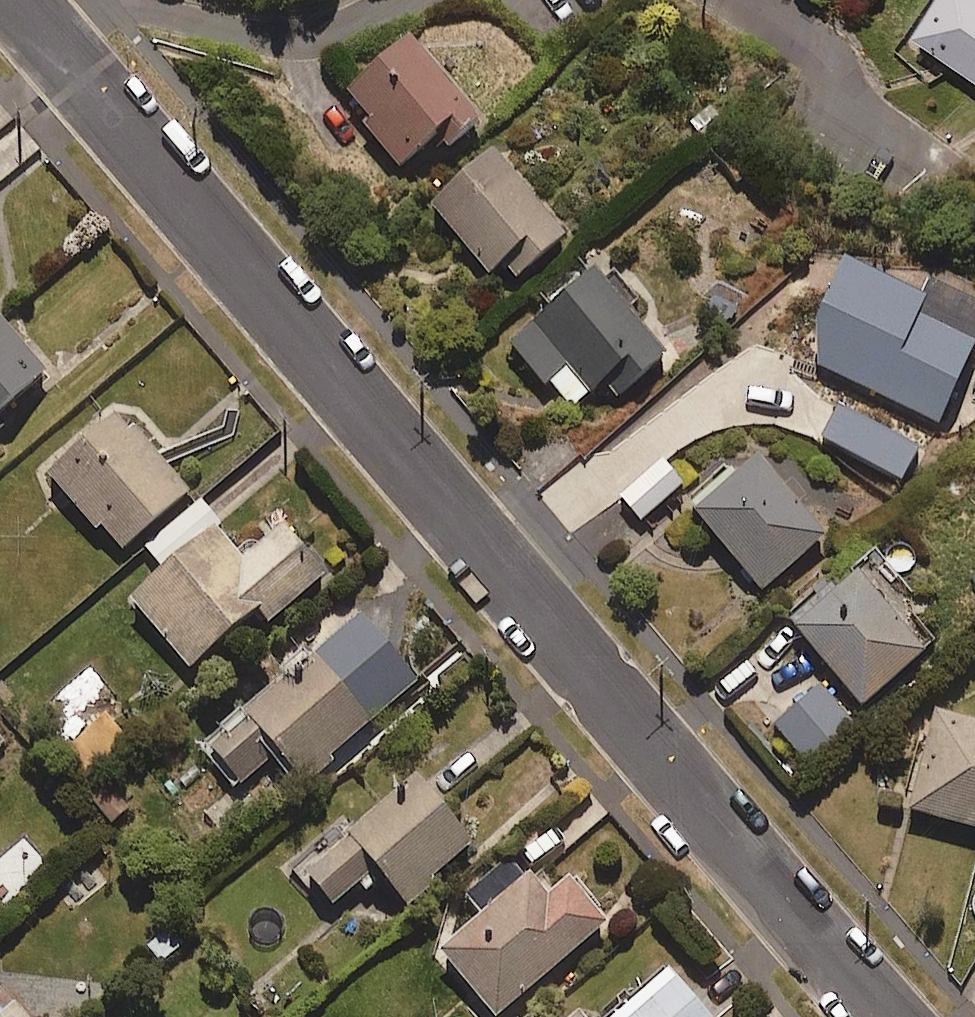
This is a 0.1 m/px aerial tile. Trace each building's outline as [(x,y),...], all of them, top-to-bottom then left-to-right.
[(913,41),(974,83),(974,0),(941,0),(913,41)] [(480,126),(411,43),(345,98),(404,167),(441,135),(453,149),(480,126)] [(565,240),(495,156),(432,210),(502,293),(565,240)] [(850,266),(806,363),(940,425),(974,350),(974,324),(850,266)] [(666,357),(596,276),(514,347),(570,412),(603,383),(617,400),(666,357)] [(47,375),(0,321),(0,415),(47,375)] [(190,493),(118,410),(47,472),(120,555),(190,493)] [(919,451),(839,411),(823,443),(903,483),(919,451)] [(275,442),(256,418),(199,462),(218,486),(275,442)] [(826,540),(759,462),(696,516),(762,594),(826,540)] [(682,488),(661,463),(621,498),(642,523),(682,488)] [(243,564),(195,509),(146,551),(164,572),(130,601),(191,671),(262,610),(273,623),(324,578),(283,529),(243,564)] [(924,656),(858,578),(826,605),(822,600),(792,626),(862,709),(924,656)] [(417,685),(361,620),(209,749),(242,787),(278,756),(301,783),(417,685)] [(852,723),(821,689),(777,729),(809,764),(852,723)] [(935,719),(910,814),(974,831),(974,729),(935,719)] [(471,846),(415,782),(304,879),(331,910),(376,871),(405,904),(471,846)] [(508,861),(466,897),(486,920),(442,957),(494,1016),(502,1016),(608,926),(572,884),(547,906),(508,861)] [(668,976),(621,1016),(704,1016),(668,976)] [(15,1008),(5,1016),(24,1016),(15,1008)]
